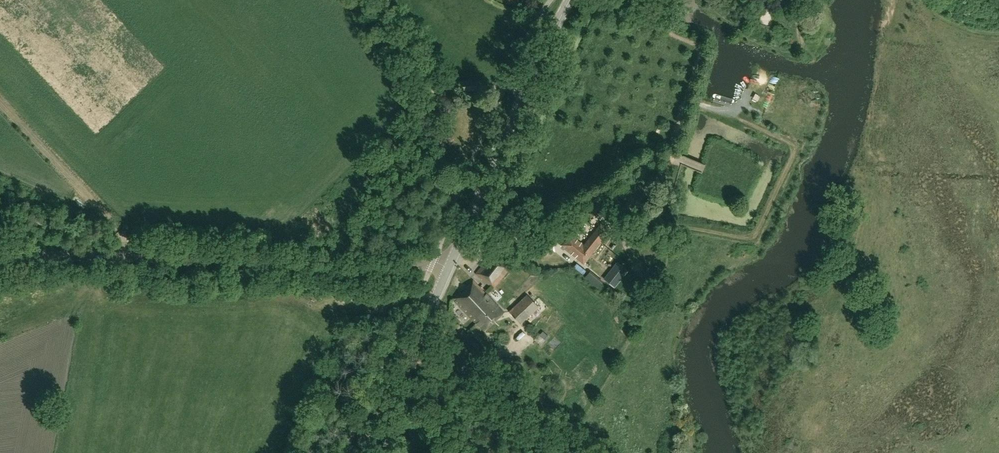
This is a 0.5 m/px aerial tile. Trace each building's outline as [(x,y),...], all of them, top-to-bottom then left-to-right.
[(628,193),(621,199),(624,207),(634,206),(635,198),(628,193)] [(570,235),(562,246),(584,263),(610,230),(601,223),(584,245),(580,242),(570,235)] [(504,275),(510,267),(493,252),(486,261),(489,264),(486,268),(482,265),(475,273),(493,288),(500,280),(496,277),(500,272),(504,275)] [(479,300),(486,294),(473,280),(453,298),(474,321),(480,315),(481,316),(483,314),(479,310),(484,305),(479,300)] [(319,301),(324,297),(324,291),(320,286),(315,286),(310,291),(309,296),(314,301),(319,301)] [(480,315),(474,321),(484,331),(503,312),(486,294),(479,300),(484,305),(479,310),(483,314),(481,316),(480,315)] [(521,324),(538,307),(527,294),(508,311),(521,324)] [(324,307),(323,314),(339,316),(340,309),(324,307)]
